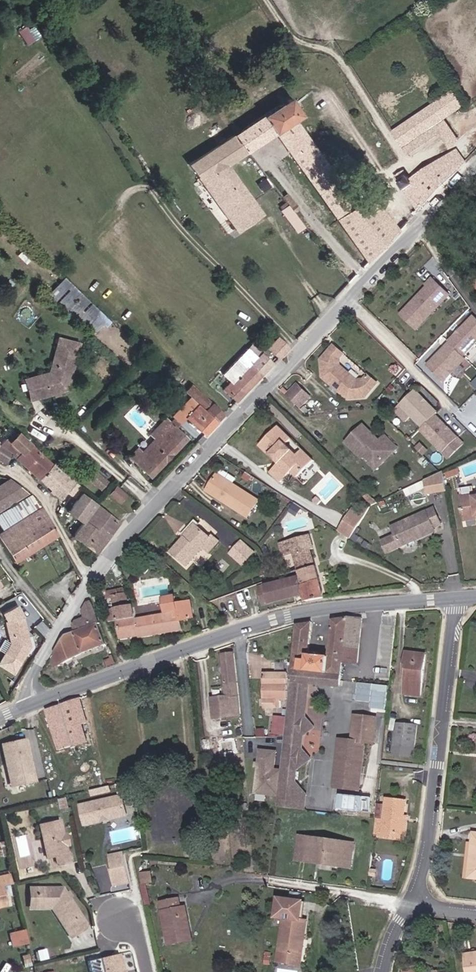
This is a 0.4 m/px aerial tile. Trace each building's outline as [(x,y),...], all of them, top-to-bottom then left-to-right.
[(19,29),(27,43),(36,39),(27,24),(19,29)] [(281,108),(228,143),(240,160),(270,141),(305,187),(317,202),(348,243),(361,260),(366,267),(392,241),(366,207),(350,216),(288,130),(294,126),(281,108)] [(398,139),(409,154),(442,131),(450,143),(458,138),(439,110),(427,119),(433,127),(417,138),(411,130),(398,139)] [(427,119),(411,130),(417,138),(433,127),(427,119)] [(240,160),(228,143),(184,172),(226,233),(223,236),(226,239),(235,233),(237,236),(254,223),(219,174),(240,160)] [(420,209),(467,161),(457,149),(414,179),(407,170),(398,175),(420,209)] [(317,202),(305,187),(297,193),(307,209),(317,202)] [(297,232),(304,227),(289,203),(282,207),(297,232)] [(361,260),(348,243),(344,246),(356,263),(361,260)] [(326,257),(319,262),(328,273),(333,269),(326,257)] [(448,296),(431,279),(425,285),(427,287),(416,298),(418,299),(416,301),(413,301),(400,315),(410,325),(417,318),(427,318),(448,296)] [(88,329),(97,319),(62,287),(46,304),(82,336),(88,329)] [(445,344),(446,345),(459,357),(475,340),(475,323),(470,317),(445,344)] [(417,318),(410,325),(416,330),(427,318),(417,318)] [(97,319),(88,329),(95,334),(104,325),(97,319)] [(276,362),(286,352),(275,343),(266,353),(276,362)] [(26,384),(33,405),(62,396),(78,351),(58,344),(46,378),(26,384)] [(368,393),(381,379),(366,366),(357,376),(341,363),(341,355),(344,352),(334,344),(325,355),(325,376),(348,394),(368,393)] [(462,360),(459,357),(446,345),(424,368),(440,383),(462,360)] [(260,378),(270,368),(260,359),(256,364),(245,354),(240,360),(260,378)] [(228,387),(222,394),(234,405),(260,378),(240,360),(221,380),(228,387)] [(300,380),(289,392),(302,405),(313,395),(300,380)] [(33,405),(26,384),(19,386),(25,407),(33,405)] [(183,397),(188,402),(190,404),(195,410),(202,416),(210,407),(190,389),(183,397)] [(414,390),(400,405),(410,415),(422,427),(435,415),(437,413),(414,390)] [(178,418),(190,404),(188,402),(175,415),(178,418)] [(195,410),(190,404),(178,418),(183,423),(195,410)] [(394,410),(405,421),(410,415),(400,405),(394,410)] [(202,416),(213,427),(221,418),(210,407),(202,416)] [(195,410),(183,423),(200,439),(213,427),(202,416),(195,410)] [(457,438),(435,415),(422,427),(420,430),(443,452),(457,438)] [(391,450),(394,454),(401,447),(387,432),(383,436),(367,420),(347,438),(359,451),(363,449),(372,459),(383,457),(391,450)] [(172,424),(169,427),(164,423),(148,440),(156,448),(143,462),(134,471),(147,483),(183,444),(172,434),(177,428),(172,424)] [(275,477),(283,485),(294,475),(298,479),(315,462),(305,451),(300,456),(288,444),(293,440),(281,428),(259,449),(272,462),(274,460),(279,466),(281,464),(284,468),(275,477)] [(463,443),(457,438),(443,452),(448,457),(463,443)] [(21,453),(20,452),(13,445),(9,442),(0,452),(12,463),(21,453)] [(427,448),(420,442),(416,447),(422,453),(427,448)] [(28,487),(30,488),(44,474),(21,453),(12,463),(8,467),(10,470),(28,487)] [(418,459),(425,466),(430,461),(423,454),(418,459)] [(131,468),(139,459),(135,455),(126,464),(131,468)] [(66,476),(79,464),(70,456),(59,469),(66,476)] [(143,462),(139,459),(131,468),(134,471),(143,462)] [(66,476),(75,484),(86,471),(79,464),(66,476)] [(446,468),(448,472),(456,469),(454,464),(446,468)] [(208,486),(247,514),(260,497),(220,469),(208,486)] [(444,473),(424,476),(427,493),(447,490),(444,473)] [(55,484),(44,474),(30,488),(33,491),(41,498),(55,484)] [(55,484),(41,498),(51,509),(58,502),(62,505),(66,507),(68,505),(70,507),(73,503),(67,499),(70,496),(66,493),(55,484)] [(11,506),(0,488),(0,512),(11,506)] [(0,488),(11,506),(17,502),(0,488)] [(104,501),(113,509),(121,500),(111,493),(104,501)] [(461,496),(463,515),(475,513),(475,497),(474,494),(461,496)] [(72,533),(81,522),(88,514),(73,503),(70,507),(58,521),(72,533)] [(47,541),(33,513),(30,511),(20,504),(0,516),(0,561),(5,568),(5,569),(47,541)] [(353,504),(337,527),(348,534),(363,511),(353,504)] [(395,532),(382,538),(387,549),(432,529),(431,526),(438,523),(430,504),(391,522),(395,532)] [(88,514),(81,522),(104,541),(111,533),(88,514)] [(186,535),(174,549),(194,568),(210,551),(215,555),(228,541),(219,533),(214,538),(201,525),(202,523),(198,519),(185,533),(186,535)] [(90,559),(104,541),(81,522),(72,533),(65,541),(84,555),(90,559)] [(302,578),(308,598),(310,604),(326,600),(313,550),(319,549),(315,535),(293,540),(297,552),(284,555),(289,572),(299,570),(302,578)] [(297,552),(293,540),(281,543),(284,555),(297,552)] [(244,565),(254,553),(242,543),(232,555),(244,565)] [(308,598),(302,578),(271,586),(276,604),(308,598)] [(276,604),(271,586),(263,588),(267,606),(276,604)] [(118,605),(133,601),(131,593),(112,598),(115,606),(118,605)] [(179,598),(135,606),(139,622),(123,626),(126,640),(144,636),(144,639),(186,630),(183,619),(197,616),(194,602),(180,605),(179,598)] [(135,606),(133,601),(118,605),(121,618),(123,626),(139,622),(135,606)] [(74,633),(58,651),(63,661),(105,643),(97,613),(90,614),(90,616),(92,626),(82,630),(76,632),(76,629),(74,633)] [(22,659),(32,643),(25,614),(7,618),(12,640),(6,650),(22,659)] [(90,616),(81,619),(80,621),(82,630),(92,626),(90,616)] [(333,653),(338,654),(336,674),(340,675),(339,685),(347,685),(349,662),(364,663),(368,620),(351,617),(350,617),(336,618),(333,653)] [(123,626),(121,618),(113,620),(115,628),(123,626)] [(318,728),(311,719),(301,709),(302,699),(302,698),(304,682),(306,682),(308,672),(332,674),(334,654),(314,652),(316,622),(314,622),(301,625),(296,670),(284,768),(282,798),(281,808),(292,809),(299,810),(300,794),(301,773),(300,771),(312,761),(302,744),(303,740),(318,728)] [(407,652),(405,668),(409,669),(408,676),(406,693),(422,695),(427,654),(407,652)] [(339,685),(340,675),(336,674),(338,654),(334,654),(332,674),(308,672),(306,682),(314,683),(339,685)] [(223,657),(226,696),(212,697),(215,720),(242,716),(236,655),(223,657)] [(291,676),(271,675),(269,710),(274,711),(274,719),(288,720),(291,676)] [(354,681),(353,697),(372,698),(372,709),(387,710),(389,684),(354,681)] [(302,698),(302,699),(313,700),(314,683),(306,682),(304,682),(302,698)] [(90,723),(84,697),(82,698),(80,698),(60,705),(49,710),(57,748),(86,741),(82,725),(90,723)] [(313,700),(302,699),(301,709),(311,719),(313,700)] [(355,746),(366,747),(368,720),(358,718),(355,746)] [(368,720),(366,747),(375,747),(377,721),(368,720)] [(400,720),(396,752),(417,755),(420,723),(400,720)] [(16,724),(9,728),(11,732),(18,729),(16,724)] [(28,739),(1,744),(10,790),(38,784),(28,739)] [(360,792),(366,747),(355,746),(345,745),(340,790),(360,792)] [(280,750),(261,748),(259,761),(257,761),(254,795),(282,798),(284,768),(278,768),(280,750)] [(123,795),(81,803),(85,823),(102,819),(103,817),(107,816),(109,818),(127,814),(123,795)] [(352,817),(357,818),(359,800),(342,799),(340,816),(352,817)] [(380,806),(376,836),(385,837),(386,830),(405,833),(410,802),(390,799),(388,816),(385,816),(386,807),(380,806)] [(58,862),(72,859),(70,851),(67,852),(65,843),(63,834),(59,818),(42,822),(39,822),(48,857),(56,855),(58,862)] [(309,857),(310,851),(312,836),(303,835),(300,855),(309,857)] [(312,836),(310,851),(319,853),(318,858),(353,863),(355,843),(312,836)] [(464,879),(468,879),(473,844),(467,843),(464,879)] [(131,883),(126,851),(107,854),(113,886),(131,883)] [(6,903),(1,884),(9,882),(6,871),(0,873),(0,905),(6,903)] [(143,878),(145,885),(150,883),(157,882),(155,872),(143,875),(143,877),(143,878)] [(155,904),(150,883),(145,885),(146,888),(146,891),(150,906),(155,904)] [(67,886),(41,887),(41,901),(48,906),(56,906),(76,935),(90,926),(90,921),(67,886)] [(41,901),(41,887),(33,888),(34,907),(48,906),(41,901)] [(184,936),(197,933),(190,905),(185,907),(183,898),(165,902),(175,945),(185,943),(184,936)] [(266,966),(279,967),(280,957),(285,957),(286,945),(291,946),(293,926),(285,925),(288,908),(265,905),(263,920),(272,921),(266,966)] [(25,932),(15,934),(18,948),(29,945),(25,932)] [(198,940),(197,933),(184,936),(185,943),(198,940)] [(12,949),(18,948),(15,934),(8,936),(12,949)] [(288,968),(291,946),(286,945),(285,957),(280,957),(279,967),(288,968)] [(466,961),(475,959),(475,953),(465,954),(466,961)] [(108,971),(128,971),(124,955),(105,960),(108,971)] [(466,961),(468,971),(475,971),(475,959),(466,961)]
